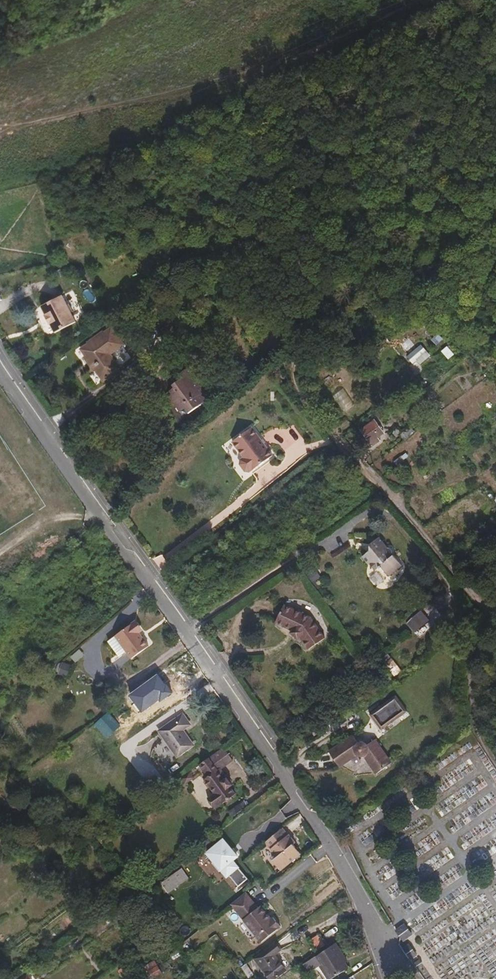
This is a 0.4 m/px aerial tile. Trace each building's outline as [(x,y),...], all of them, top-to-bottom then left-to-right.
[(76,325),(61,299),(41,311),(46,320),(45,320),(50,329),(51,328),(56,337),(76,325)] [(122,372),(111,358),(125,348),(112,331),(81,354),(86,360),(85,361),(90,367),(92,365),(95,369),(94,370),(97,375),(105,385),(122,372)] [(430,355),(421,345),(408,356),(413,363),(417,360),(421,364),(430,355)] [(456,352),(448,346),(442,351),(450,359),(456,352)] [(336,375),(324,382),(341,411),(353,405),(336,375)] [(209,407),(195,390),(198,388),(188,376),(177,385),(181,390),(172,398),(176,403),(180,407),(173,413),(185,427),(209,407)] [(172,398),(181,390),(177,385),(175,382),(166,390),(172,398)] [(173,413),(180,407),(176,403),(169,408),(169,411),(170,413),(173,413)] [(438,413),(430,406),(426,410),(434,417),(438,413)] [(420,428),(427,423),(419,416),(414,421),(420,428)] [(384,432),(375,420),(361,430),(373,446),(380,440),(378,437),(384,432)] [(274,452),(251,425),(233,441),(246,456),(243,458),(242,463),(248,469),(252,470),(256,467),(274,452)] [(404,440),(415,432),(410,426),(400,435),(404,440)] [(400,435),(394,428),(388,433),(394,440),(400,435)] [(395,554),(395,550),(393,548),(390,548),(380,535),(372,542),(370,549),(362,555),(369,563),(371,563),(377,571),(383,566),(391,575),(404,565),(395,554)] [(326,638),(308,622),(280,608),(271,624),(288,633),(286,636),(298,643),(300,640),(313,651),(326,638)] [(419,609),(405,623),(415,633),(429,619),(419,609)] [(142,628),(135,618),(133,620),(140,629),(142,628)] [(123,644),(139,633),(138,631),(140,629),(133,620),(107,639),(115,650),(119,647),(123,644)] [(147,644),(139,633),(123,644),(131,656),(147,644)] [(85,659),(97,647),(91,640),(78,651),(85,659)] [(159,674),(129,695),(143,714),(172,693),(159,674)] [(380,707),(378,704),(367,713),(382,730),(405,711),(393,697),(380,707)] [(94,724),(102,733),(116,721),(107,712),(94,724)] [(193,745),(182,729),(190,724),(183,714),(160,731),(177,756),(193,745)] [(331,764),(353,746),(347,738),(323,754),(331,764)] [(387,766),(370,742),(362,748),(358,745),(354,745),(353,746),(331,764),(335,770),(352,757),(354,759),(357,760),(359,759),(372,776),(387,766)] [(232,760),(223,748),(209,758),(219,770),(220,769),(232,760)] [(230,787),(232,786),(220,769),(219,770),(209,758),(199,765),(203,771),(205,770),(210,777),(208,778),(205,781),(215,795),(208,800),(215,809),(221,805),(223,804),(227,802),(228,804),(233,800),(232,798),(236,795),(230,787)] [(300,854),(292,845),(295,843),(288,835),(287,835),(282,829),(265,842),(277,857),(273,860),(281,870),(300,854)] [(239,857),(224,839),(208,853),(228,877),(231,874),(240,885),(248,878),(233,861),(239,857)] [(181,884),(174,874),(160,884),(167,894),(181,884)] [(258,908),(246,892),(231,904),(262,942),(280,927),(273,918),(271,919),(261,906),(258,908)] [(411,935),(404,926),(396,931),(400,937),(403,940),(411,935)] [(345,962),(342,959),(344,956),(336,943),(314,957),(323,973),(328,978),(330,978),(348,967),(345,962)] [(274,955),(281,950),(275,944),(258,957),(263,964),(260,966),(271,978),(275,978),(286,971),(274,955)] [(417,954),(409,944),(402,949),(410,959),(417,954)] [(162,972),(155,961),(146,967),(153,978),(162,972)] [(9,971),(10,968),(7,964),(3,964),(1,966),(1,969),(3,972),(6,973),(9,971)] [(246,964),(242,967),(248,978),(249,978),(254,974),(246,964)]
